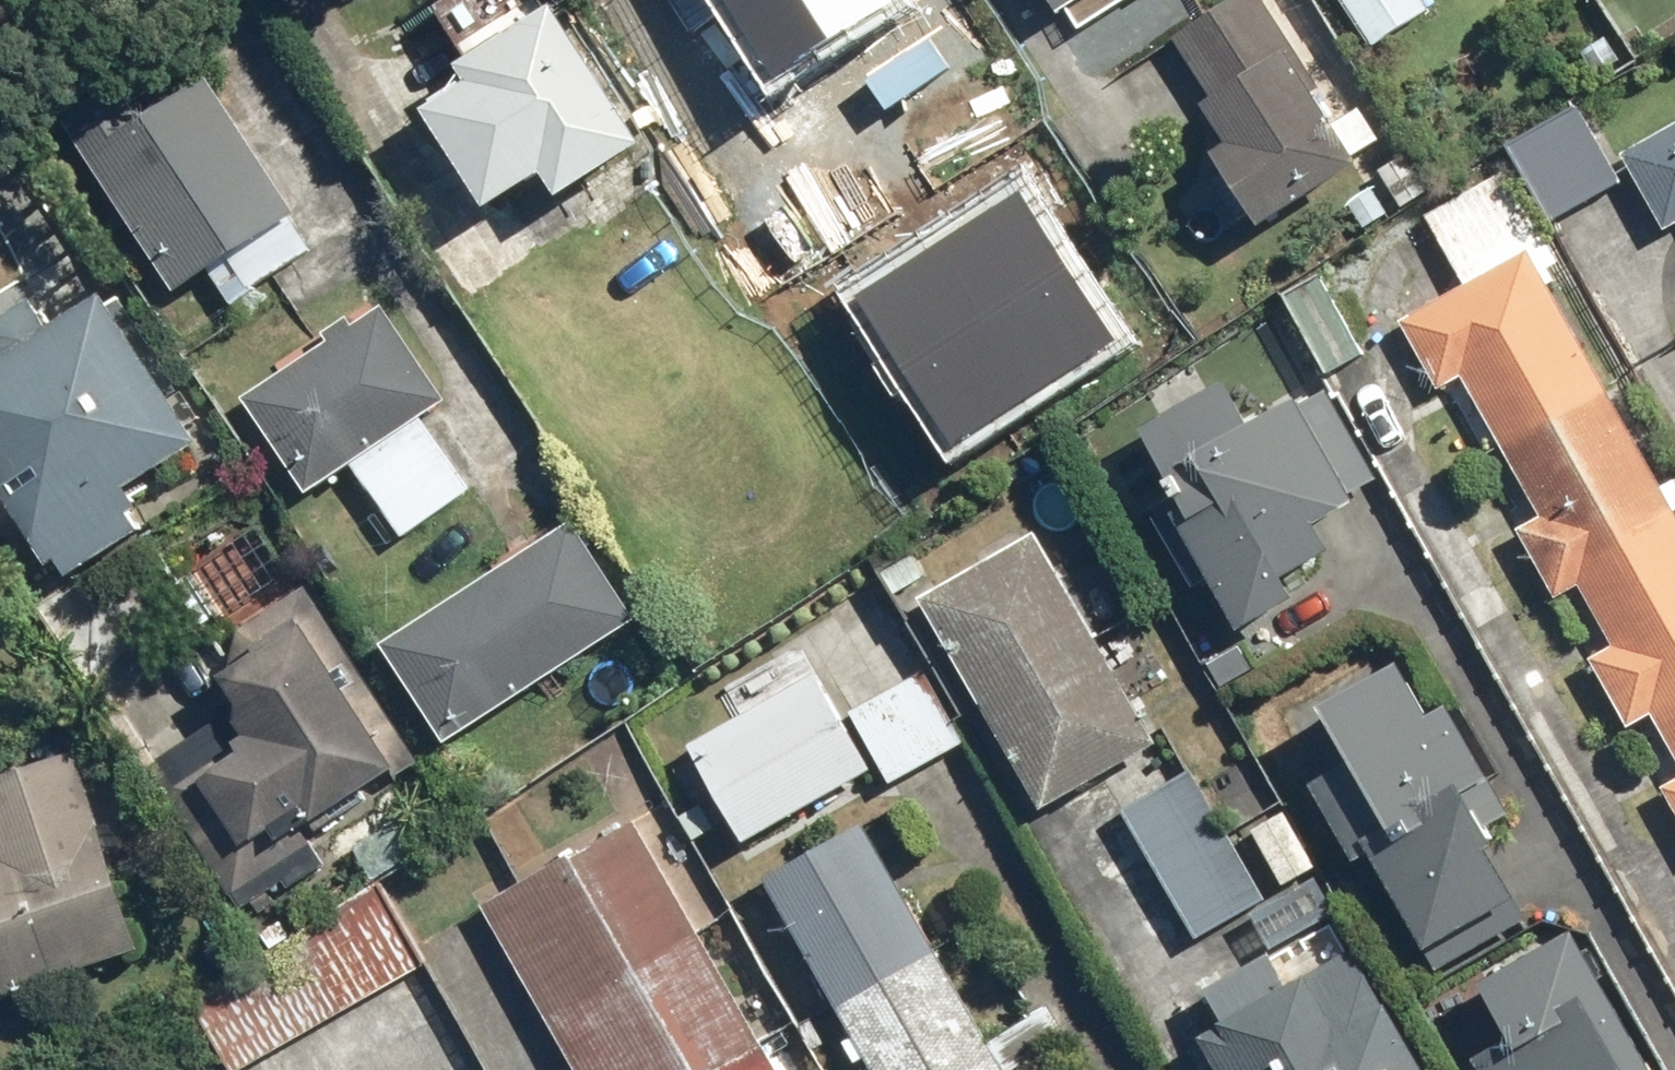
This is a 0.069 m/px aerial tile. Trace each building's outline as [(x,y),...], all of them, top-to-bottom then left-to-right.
[(430,108),(490,205),(544,172),(558,196),(644,143),(558,4),(540,15),(530,0),(449,0),(438,6),(469,57),(458,64),(470,83),(430,108)] [(763,77),(889,1),(888,0),(716,0),(763,77)] [(1166,38),(1231,143),(1212,155),(1256,227),(1361,163),(1260,0),(1227,0),(1166,38)] [(1372,48),(1428,10),(1420,0),(1339,0),(1372,48)] [(196,59),(72,139),(175,296),(206,276),(227,307),(311,253),(289,219),(297,214),(196,59)] [(1575,103),(1502,147),(1549,222),(1621,178),(1575,103)] [(1618,153),(1664,232),(1674,226),(1674,120),(1618,153)] [(1017,181),(843,300),(947,449),(1120,330),(1017,181)] [(1527,252),(1401,323),(1437,387),(1461,374),(1541,517),(1518,530),(1555,597),(1578,584),(1612,645),(1591,657),(1629,724),(1652,711),(1674,752),(1674,513),(1527,252)] [(1315,274),(1279,295),(1325,374),(1362,353),(1315,274)] [(0,358),(0,489),(49,565),(58,559),(70,578),(142,531),(130,513),(141,505),(129,485),(200,440),(104,292),(0,358)] [(379,301),(240,398),(308,494),(350,465),(400,538),(470,489),(420,418),(448,399),(379,301)] [(1300,398),(1253,424),(1228,381),(1141,430),(1177,495),(1168,500),(1242,631),(1302,598),(1288,573),(1332,549),(1318,524),(1358,502),(1352,490),(1375,477),(1326,390),(1303,403),(1300,398)] [(572,524),(386,649),(448,742),(635,617),(572,524)] [(1035,531),(918,598),(1040,809),(1157,742),(1035,531)] [(938,533),(883,567),(904,601),(959,567),(938,533)] [(241,706),(153,759),(243,907),(334,853),(314,821),(417,759),(311,585),(237,630),(222,676),(241,706)] [(738,716),(688,744),(743,839),(868,768),(799,648),(723,691),(738,716)] [(1402,663),(1328,704),(1357,757),(1313,781),(1359,863),(1375,854),(1437,964),(1529,913),(1490,845),(1499,840),(1470,789),(1492,776),(1451,704),(1431,715),(1402,663)] [(917,672),(847,713),(890,785),(959,745),(917,672)] [(140,950),(74,755),(0,779),(0,997),(140,950)] [(1187,769),(1120,809),(1195,936),(1263,896),(1187,769)] [(1663,785),(1674,806),(1674,779),(1663,785)] [(482,904),(576,1069),(775,1069),(633,819),(482,904)] [(765,878),(874,1069),(1003,1069),(863,823),(765,878)] [(1314,875),(1249,911),(1270,948),(1335,911),(1314,875)] [(190,1005),(228,1069),(241,1069),(417,966),(375,896),(190,1005)] [(1577,927),(1481,979),(1513,1037),(1476,1056),(1484,1069),(1656,1069),(1577,927)] [(1200,1036),(1220,1069),(1428,1069),(1356,947),(1288,986),(1268,952),(1206,988),(1226,1021),(1200,1036)]
